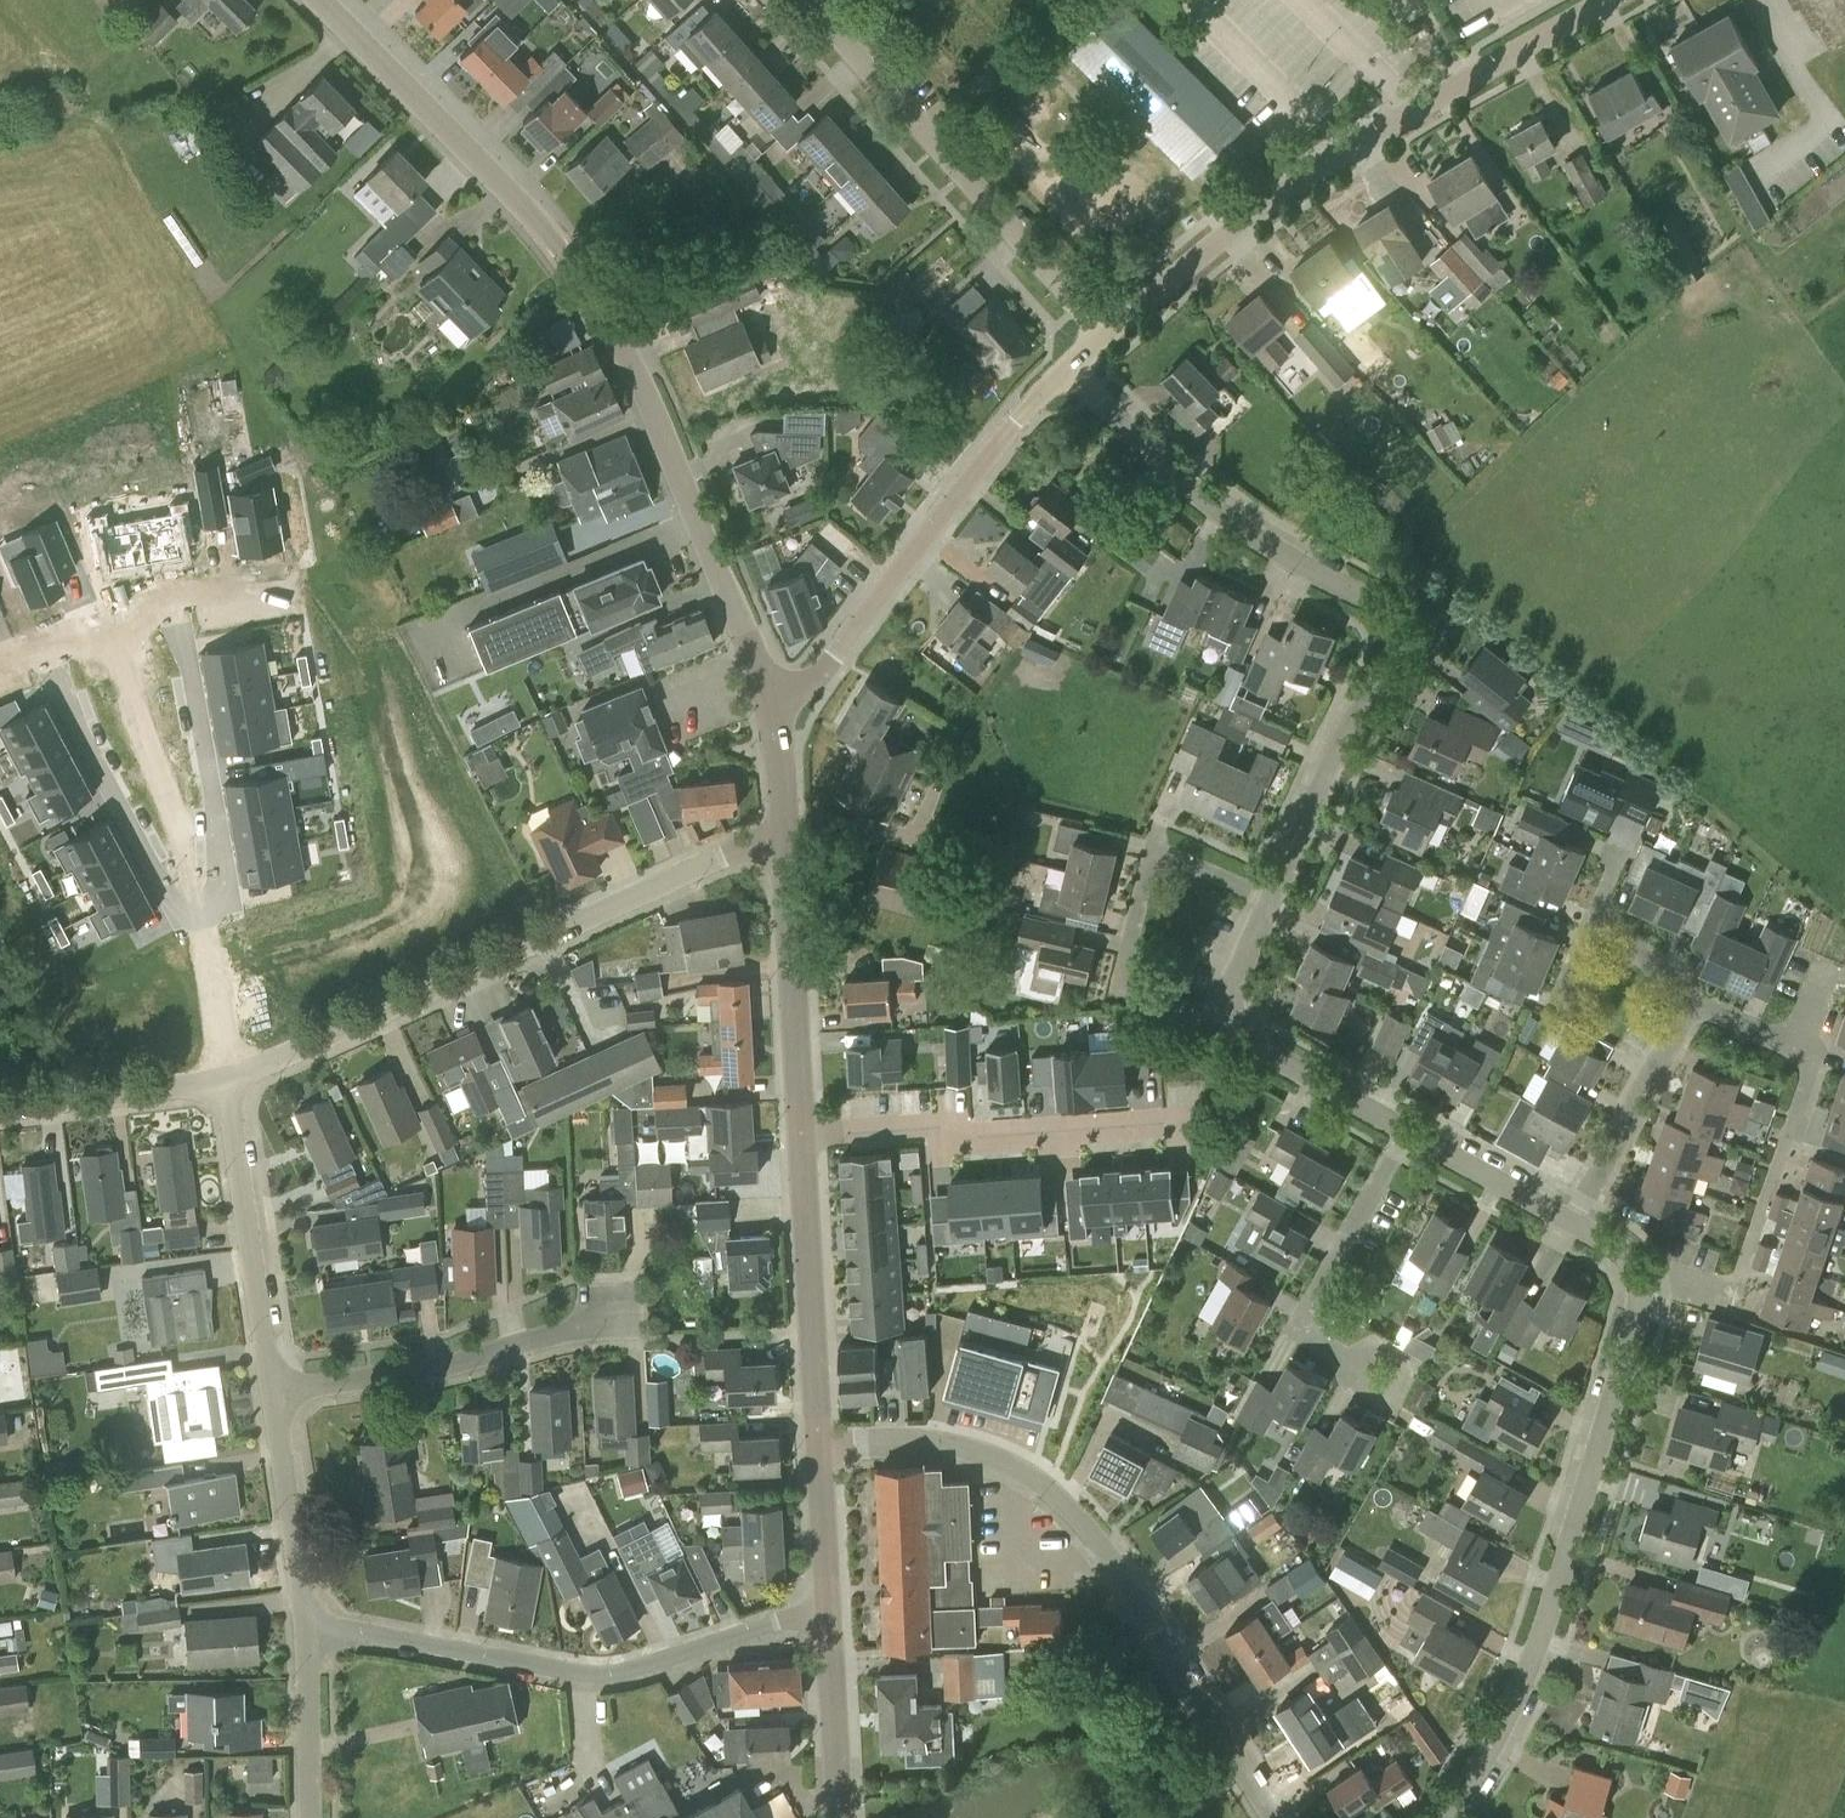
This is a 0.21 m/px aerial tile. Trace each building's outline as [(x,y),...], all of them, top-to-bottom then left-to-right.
[(247,0),(183,0),(177,5),(191,20),(209,2),(236,30),(256,10),(247,0)] [(414,12),(437,35),(464,8),(468,12),(480,0),(426,0),(414,12)] [(527,0),(497,0),(512,15),(527,0)] [(613,21),(594,0),(592,0),(584,7),(604,29),(613,21)] [(666,15),(683,0),(653,0),(666,15)] [(1119,2),(1121,0),(1119,0),(1066,53),(1067,54),(1069,52),(1182,165),(1180,168),(1181,168),(1236,114),(1235,113),(1233,115),(1119,2)] [(1795,7),(1800,5),(1813,28),(1818,25),(1831,48),(1844,40),(1844,0),(1791,0),(1795,7)] [(153,44),(178,20),(160,1),(135,25),(153,44)] [(706,59),(735,33),(715,10),(685,37),(678,43),(699,66),(706,59)] [(1758,64),(1730,13),(1673,45),(1701,96),(1706,93),(1713,105),(1712,105),(1731,139),(1779,112),(1760,78),(1751,83),(1744,72),(1758,64)] [(472,45),(460,57),(469,66),(479,77),(481,79),(506,55),(505,54),(518,42),(521,40),(495,14),(493,16),(476,33),(468,41),(472,45)] [(613,21),(604,29),(625,52),(634,44),(613,21)] [(726,82),(755,56),(735,33),(706,59),(726,82)] [(506,55),(481,79),(503,101),(523,81),(534,93),(566,63),(553,49),(539,63),(532,55),(519,68),(506,55)] [(746,104),(775,78),(755,56),(726,82),(746,104)] [(653,65),(644,73),(664,96),(673,88),(656,69),(653,65)] [(1647,93),(1633,68),(1590,93),(1604,118),(1598,121),(1607,139),(1663,107),(1654,90),(1647,93)] [(354,107),(322,75),(299,98),(298,98),(251,144),(276,168),(265,179),(286,200),(297,190),(298,191),(338,152),(322,136),(330,129),(330,130),(354,107)] [(775,78),(746,104),(767,127),(796,101),(775,78)] [(630,95),(617,81),(611,87),(610,86),(585,110),(586,111),(599,125),(625,101),(624,100),(630,95)] [(673,88),(664,96),(684,119),(693,111),(693,110),(703,100),(696,91),(691,95),(680,82),(673,88)] [(525,124),(520,129),(540,150),(545,144),(548,148),(573,124),(586,111),(585,110),(564,87),(550,100),(547,97),(522,121),(525,124)] [(659,111),(655,106),(648,111),(652,116),(624,140),(647,168),(685,137),(661,109),(659,111)] [(704,141),(713,133),(693,111),(684,119),(704,141)] [(817,162),(847,136),(826,113),(797,139),(817,162)] [(383,128),(368,114),(346,138),(360,151),(383,128)] [(1551,171),(1542,155),(1557,146),(1542,119),(1511,136),(1526,163),(1527,163),(1536,179),(1551,171)] [(734,175),(753,158),(740,144),(730,152),(713,133),(704,141),(734,175)] [(837,185),(867,159),(847,136),(817,162),(837,185)] [(628,163),(606,137),(592,148),(591,147),(567,168),(590,196),(628,163)] [(397,207),(425,180),(396,150),(357,187),(375,205),(386,195),(397,207)] [(1586,205),(1605,195),(1583,152),(1564,162),(1586,205)] [(1497,223),(1484,202),(1497,194),(1472,154),(1431,180),(1456,220),(1464,215),(1477,235),(1497,223)] [(765,209),(774,201),(754,179),(764,171),(753,158),(734,175),(765,209)] [(857,207),(887,181),(867,159),(837,185),(857,207)] [(1745,172),(1742,173),(1737,165),(1740,163),(1739,163),(1724,172),(1756,228),(1771,219),(1768,220),(1763,212),(1766,210),(1763,211),(1758,202),(1761,201),(1760,200),(1758,202),(1753,193),(1755,191),(1753,192),(1748,183),(1750,182),(1747,183),(1742,174),(1745,173),(1745,172)] [(887,181),(857,207),(878,230),(907,204),(887,181)] [(785,231),(793,223),(774,201),(765,209),(785,231)] [(1390,206),(1357,225),(1376,255),(1391,280),(1423,260),(1408,235),(1390,206)] [(1706,271),(1675,215),(1649,229),(1681,285),(1706,271)] [(404,242),(405,241),(387,223),(362,247),(377,263),(401,239),(404,242)] [(805,254),(814,246),(793,223),(785,231),(805,254)] [(1453,243),(1485,279),(1502,263),(1487,246),(1483,250),(1466,231),(1453,243)] [(418,254),(405,241),(404,242),(401,239),(377,263),(381,267),(373,275),(380,281),(388,273),(393,279),(418,254)] [(1361,271),(1356,275),(1331,241),(1293,270),(1318,303),(1320,302),(1325,309),(1336,301),(1345,312),(1375,289),(1361,271)] [(1483,281),(1485,279),(1453,243),(1430,263),(1432,265),(1419,276),(1436,294),(1448,283),(1463,299),(1469,293),(1478,304),(1492,291),(1483,281)] [(814,246),(805,254),(813,262),(821,272),(837,257),(830,248),(821,254),(814,246)] [(377,263),(362,247),(354,256),(373,275),(381,267),(377,263)] [(458,344),(465,344),(477,333),(473,329),(497,306),(491,301),(501,291),(460,248),(419,288),(447,317),(439,324),(458,344)] [(680,330),(759,296),(748,269),(668,304),(680,330)] [(971,283),(956,297),(972,316),(960,327),(974,343),(970,346),(982,360),(986,356),(1001,372),(1017,358),(1016,356),(1028,345),(1005,319),(1008,317),(992,299),(988,302),(971,283)] [(1289,354),(1272,334),(1285,323),(1261,294),(1229,321),(1253,349),(1255,348),(1272,368),(1289,354)] [(920,305),(912,305),(913,308),(884,311),(888,346),(924,342),(920,305)] [(749,344),(740,322),(686,345),(704,385),(771,356),(763,338),(749,344)] [(1363,373),(1381,357),(1354,326),(1336,342),(1363,373)] [(1337,385),(1355,370),(1330,340),(1312,355),(1337,385)] [(553,446),(569,439),(621,415),(590,347),(541,370),(550,390),(569,382),(571,386),(583,380),(585,385),(551,400),(555,408),(539,415),(553,446)] [(1208,424),(1218,415),(1206,403),(1219,390),(1188,357),(1165,378),(1208,424)] [(861,426),(862,409),(841,408),(840,425),(861,426)] [(1438,449),(1453,442),(1441,422),(1427,430),(1438,449)] [(759,455),(733,465),(749,505),(760,500),(762,505),(779,498),(778,493),(788,489),(780,468),(790,464),(788,457),(802,451),(805,459),(819,453),(820,433),(794,432),(758,431),(750,433),(759,455)] [(652,502),(624,434),(585,450),(557,461),(563,478),(555,481),(552,487),(558,502),(563,504),(572,500),(580,520),(604,511),(607,520),(652,502)] [(893,504),(901,495),(899,493),(911,477),(897,467),(908,453),(888,437),(857,438),(857,446),(868,454),(860,464),(871,472),(851,496),(858,501),(855,506),(868,516),(871,512),(878,518),(891,503),(893,504)] [(473,457),(471,454),(462,458),(463,460),(452,465),(453,469),(459,472),(477,467),(473,457)] [(199,512),(221,508),(213,465),(191,469),(199,512)] [(1053,481),(1042,495),(1036,494),(1029,504),(1031,509),(1029,511),(1041,520),(1030,534),(1045,546),(1040,552),(1072,576),(1089,554),(1063,534),(1076,518),(1091,530),(1103,514),(1088,502),(1085,506),(1083,498),(1076,493),(1071,495),(1053,481)] [(268,486),(225,494),(236,554),(279,546),(277,536),(283,534),(280,518),(274,519),(268,486)] [(427,534),(478,513),(469,492),(418,513),(427,534)] [(809,520),(824,514),(816,495),(801,501),(809,520)] [(146,568),(147,568),(146,562),(180,556),(178,544),(195,541),(187,499),(168,503),(169,511),(138,517),(135,502),(134,502),(146,568)] [(106,511),(85,515),(93,564),(109,561),(110,569),(145,563),(146,568),(134,502),(136,517),(108,522),(106,511)] [(25,537),(32,554),(20,560),(39,605),(66,594),(59,579),(76,572),(56,524),(25,537)] [(546,533),(477,560),(488,587),(556,560),(546,533)] [(1033,559),(1007,539),(988,565),(1025,594),(1035,580),(1046,589),(1057,575),(1035,558),(1033,559)] [(827,582),(840,567),(811,542),(792,563),(796,574),(764,586),(782,636),(825,620),(814,589),(822,585),(826,581),(827,582)] [(658,598),(641,557),(559,590),(559,589),(468,626),(485,669),(658,598)] [(1210,624),(1227,588),(1198,575),(1195,584),(1180,577),(1163,615),(1157,612),(1149,628),(1181,643),(1189,626),(1191,627),(1195,617),(1210,623),(1210,624)] [(1210,624),(1210,623),(1202,640),(1228,651),(1227,653),(1243,660),(1258,626),(1244,620),(1253,599),(1227,588),(1210,624)] [(978,590),(967,603),(961,598),(938,628),(967,650),(968,649),(982,660),(991,650),(976,638),(981,631),(992,639),(1010,616),(978,590)] [(1018,595),(1006,610),(1029,628),(1041,613),(1018,595)] [(638,622),(603,639),(611,654),(632,645),(642,670),(656,664),(657,666),(713,642),(699,610),(659,626),(656,618),(641,625),(639,622),(638,622)] [(1018,647),(1031,631),(1013,617),(1000,633),(1018,647)] [(1314,680),(1334,635),(1294,617),(1285,638),(1267,630),(1243,683),(1277,698),(1290,669),(1314,680)] [(271,674),(265,640),(204,651),(210,684),(271,674)] [(1532,700),(1521,691),(1529,681),(1486,646),(1463,674),(1471,681),(1462,692),(1508,729),(1532,700)] [(296,655),(298,670),(308,668),(305,654),(296,655)] [(1230,705),(1246,671),(1229,664),(1214,698),(1230,705)] [(308,668),(298,670),(301,684),(311,682),(308,668)] [(277,707),(271,674),(210,684),(215,718),(277,707)] [(890,823),(926,753),(884,730),(902,700),(867,679),(838,725),(863,740),(833,796),(890,823)] [(582,709),(585,717),(574,721),(580,736),(575,739),(583,759),(599,752),(601,758),(608,762),(629,753),(634,768),(646,763),(643,756),(664,748),(640,686),(609,698),(608,698),(582,709)] [(0,725),(12,749),(59,724),(47,700),(0,725)] [(1499,724),(1457,706),(1449,724),(1428,714),(1412,750),(1454,769),(1462,752),(1483,761),(1499,724)] [(269,744),(270,754),(285,752),(277,707),(215,718),(222,753),(269,744)] [(521,724),(513,708),(469,730),(476,746),(521,724)] [(1253,716),(1236,708),(1229,722),(1246,730),(1253,716)] [(556,732),(570,725),(563,710),(549,716),(556,732)] [(1567,712),(1560,729),(1574,735),(1581,719),(1567,712)] [(1253,716),(1246,730),(1247,731),(1246,733),(1283,750),(1291,731),(1255,715),(1254,716),(1253,716)] [(1210,812),(1232,762),(1218,756),(1227,736),(1192,720),(1178,753),(1196,761),(1179,798),(1210,812)] [(12,749),(24,771),(71,746),(59,724),(12,749)] [(1515,766),(1531,745),(1511,728),(1493,749),(1515,766)] [(310,737),(313,752),(323,750),(320,736),(310,737)] [(489,761),(481,745),(464,755),(471,770),(489,761)] [(83,768),(71,746),(24,771),(36,793),(83,768)] [(1232,762),(1210,812),(1241,825),(1252,802),(1259,805),(1279,759),(1259,750),(1250,770),(1232,762)] [(287,762),(272,765),(274,774),(227,783),(233,818),(295,807),(287,762)] [(655,785),(646,763),(634,768),(617,775),(622,787),(628,799),(644,793),(656,788),(655,785)] [(1602,776),(1579,766),(1563,803),(1608,823),(1617,803),(1648,817),(1661,786),(1627,771),(1623,780),(1604,772),(1602,776)] [(48,815),(43,817),(48,826),(61,819),(56,811),(95,790),(83,768),(36,793),(48,815)] [(1462,795),(1407,770),(1399,788),(1397,787),(1395,791),(1391,789),(1386,790),(1383,798),(1384,803),(1389,805),(1384,815),(1403,824),(1397,839),(1421,850),(1436,816),(1450,822),(1462,795)] [(669,778),(655,785),(656,788),(644,793),(664,839),(666,839),(656,816),(667,812),(669,816),(671,816),(683,815),(682,804),(698,802),(699,812),(735,809),(732,780),(672,786),(669,778)] [(572,807),(569,800),(549,809),(554,819),(532,829),(547,862),(550,861),(561,883),(599,866),(592,851),(622,838),(608,809),(592,816),(585,801),(572,807)] [(1533,855),(1574,873),(1584,849),(1565,841),(1573,822),(1528,802),(1514,832),(1538,843),(1533,855)] [(1495,833),(1503,812),(1481,803),(1472,823),(1495,833)] [(15,819),(8,807),(0,811),(0,813),(6,824),(15,819)] [(301,840),(295,807),(233,818),(239,851),(301,840)] [(1645,827),(1657,833),(1663,819),(1651,813),(1645,827)] [(62,842),(74,866),(121,841),(109,817),(70,837),(66,829),(53,835),(57,844),(62,842)] [(333,818),(336,833),(346,831),(343,817),(333,818)] [(1067,869),(1110,879),(1117,850),(1087,843),(1090,829),(1060,822),(1054,848),(1071,852),(1067,869)] [(338,847),(348,846),(346,831),(336,833),(338,847)] [(245,885),(307,874),(301,840),(239,851),(245,885)] [(74,866),(86,888),(133,863),(121,841),(74,866)] [(1654,915),(1680,858),(1679,857),(1677,861),(1665,856),(1667,852),(1642,841),(1629,869),(1642,875),(1629,904),(1654,915)] [(942,922),(956,876),(958,872),(879,851),(868,894),(873,895),(871,903),(942,922)] [(1340,883),(1404,912),(1418,880),(1424,868),(1388,852),(1381,868),(1352,855),(1340,883)] [(1562,899),(1574,873),(1533,855),(1527,869),(1511,862),(1500,886),(1536,902),(1542,890),(1562,899)] [(1680,858),(1654,915),(1679,927),(1691,900),(1704,906),(1718,875),(1722,877),(1728,864),(1711,856),(1705,869),(1680,858)] [(145,885),(133,863),(86,888),(98,910),(145,885)] [(31,871),(38,884),(47,879),(40,866),(31,871)] [(1424,868),(1418,880),(1433,887),(1439,875),(1424,868)] [(1103,908),(1110,879),(1067,869),(1063,886),(1046,882),(1039,908),(1070,915),(1073,901),(1103,908)] [(47,879),(38,884),(45,897),(53,892),(47,879)] [(1383,957),(1384,956),(1404,912),(1340,883),(1327,912),(1355,925),(1348,941),(1367,949),(1383,957)] [(157,907),(145,885),(98,910),(110,932),(157,907)] [(1475,914),(1484,892),(1474,888),(1465,910),(1475,914)] [(1726,981),(1744,940),(1731,934),(1745,903),(1716,889),(1697,932),(1714,940),(1701,970),(1704,972),(1706,976),(1719,982),(1724,980),(1726,981)] [(523,918),(534,913),(528,900),(518,904),(523,918)] [(1506,947),(1547,965),(1558,938),(1538,929),(1544,915),(1507,900),(1498,921),(1496,920),(1489,935),(1508,943),(1506,947)] [(661,949),(659,950),(660,959),(663,969),(663,971),(690,966),(691,968),(709,965),(708,962),(742,956),(739,936),(734,910),(711,914),(679,920),(663,924),(662,925),(666,948),(661,949)] [(54,932),(62,927),(56,914),(47,919),(54,932)] [(1054,999),(1060,974),(1086,980),(1089,967),(1093,947),(1072,942),(1074,932),(1048,926),(1049,922),(1025,916),(1019,944),(1028,946),(1018,991),(1054,999)] [(1744,940),(1726,981),(1751,993),(1764,962),(1782,971),(1796,939),(1766,925),(1757,946),(1744,940)] [(62,927),(54,932),(61,945),(69,940),(62,927)] [(1302,967),(1300,973),(1340,990),(1350,967),(1353,960),(1338,953),(1313,942),(1302,967)] [(1537,988),(1547,965),(1506,947),(1501,958),(1485,951),(1472,981),(1508,996),(1516,979),(1537,988)] [(1400,963),(1384,956),(1383,957),(1367,949),(1357,972),(1390,987),(1392,983),(1403,988),(1410,972),(1399,967),(1400,963)] [(892,1014),(891,1000),(917,998),(916,978),(938,976),(937,965),(904,954),(883,955),(884,977),(846,979),(847,1010),(865,1009),(865,1016),(892,1014)] [(579,986),(600,980),(595,960),(574,966),(579,986)] [(1308,977),(1295,1007),(1335,1025),(1349,994),(1340,990),(1300,973),(1299,973),(1308,977)] [(710,1021),(747,1018),(745,980),(718,981),(718,983),(698,983),(698,1002),(710,1002),(710,1021)] [(554,1058),(530,1005),(516,1011),(516,1010),(512,1011),(513,1013),(499,1019),(511,1044),(498,1050),(510,1078),(554,1058)] [(628,1028),(654,1025),(653,1008),(626,1011),(628,1028)] [(1456,1045),(1457,1045),(1466,1030),(1429,1010),(1414,1037),(1426,1043),(1410,1072),(1413,1073),(1411,1077),(1412,1082),(1426,1090),(1430,1088),(1433,1084),(1434,1085),(1456,1045)] [(1397,1055),(1412,1022),(1387,1011),(1373,1044),(1397,1055)] [(1528,1042),(1540,1019),(1531,1015),(1520,1037),(1528,1042)] [(747,1018),(710,1021),(712,1053),(698,1053),(699,1073),(723,1072),(724,1078),(750,1076),(747,1018)] [(1593,1084),(1607,1058),(1614,1045),(1566,1019),(1559,1033),(1563,1035),(1549,1061),(1593,1084)] [(969,1025),(945,1026),(948,1083),(972,1082),(969,1025)] [(1124,1040),(1090,1042),(1093,1092),(1127,1090),(1126,1068),(1152,1066),(1149,1025),(1123,1027),(1124,1040)] [(540,1121),(609,1089),(651,1069),(659,1065),(643,1030),(546,1075),(524,1085),(540,1121)] [(502,1101),(486,1067),(489,1066),(473,1032),(429,1053),(444,1087),(460,1080),(464,1091),(475,1114),(502,1101)] [(851,1080),(883,1078),(905,1077),(902,1036),(876,1038),(877,1044),(849,1045),(851,1080)] [(1456,1045),(1434,1085),(1459,1098),(1474,1069),(1487,1077),(1501,1050),(1478,1037),(1470,1052),(1457,1045),(1456,1045)] [(1090,1042),(1032,1047),(1034,1075),(1058,1073),(1060,1095),(1093,1092),(1090,1042)] [(987,1050),(988,1050),(988,1059),(977,1059),(979,1076),(990,1075),(991,1094),(990,1094),(990,1096),(1021,1094),(1021,1092),(1020,1092),(1017,1048),(1018,1048),(1018,1046),(987,1048),(987,1050)] [(1684,1096),(1748,1117),(1752,1105),(1733,1099),(1739,1082),(1693,1067),(1684,1096)] [(653,1105),(652,1086),(651,1069),(609,1089),(631,1106),(653,1105)] [(399,1095),(388,1070),(358,1084),(384,1140),(419,1125),(404,1093),(399,1095)] [(1534,1103),(1578,1127),(1592,1101),(1549,1077),(1534,1103)] [(1837,1102),(1844,1105),(1844,1077),(1837,1102)] [(654,1107),(685,1106),(683,1085),(652,1086),(653,1105),(654,1105),(654,1107)] [(511,1120),(525,1114),(526,1113),(518,1095),(503,1102),(511,1120)] [(1748,1128),(1765,1134),(1776,1101),(1759,1095),(1748,1128)] [(1744,1129),(1748,1117),(1684,1096),(1675,1122),(1675,1123),(1711,1135),(1711,1136),(1720,1139),(1725,1122),(1744,1129)] [(328,1097),(295,1112),(303,1130),(301,1131),(303,1134),(304,1133),(308,1142),(311,1149),(309,1150),(331,1197),(332,1197),(335,1204),(336,1206),(344,1205),(366,1202),(359,1185),(353,1172),(352,1171),(343,1175),(337,1162),(349,1156),(354,1154),(330,1102),(328,1097)] [(436,1101),(418,1109),(436,1150),(455,1142),(436,1101)] [(685,1106),(654,1107),(656,1136),(688,1135),(689,1172),(709,1171),(710,1178),(755,1176),(754,1147),(752,1147),(749,1102),(698,1105),(685,1106)] [(1837,1102),(1828,1128),(1844,1134),(1844,1105),(1837,1102)] [(1564,1152),(1578,1127),(1534,1103),(1521,1127),(1516,1124),(1509,1138),(1542,1156),(1549,1143),(1564,1152)] [(1675,1123),(1675,1122),(1666,1119),(1656,1148),(1720,1169),(1724,1157),(1705,1151),(1711,1136),(1711,1135),(1675,1123)] [(1341,1172),(1323,1162),(1330,1149),(1285,1124),(1268,1154),(1292,1167),(1282,1184),(1299,1193),(1302,1189),(1325,1202),(1326,1200),(1330,1203),(1345,1176),(1341,1173),(1341,1172)] [(502,1143),(504,1199),(523,1198),(522,1154),(512,1154),(511,1139),(502,1143)] [(633,1164),(635,1164),(633,1140),(617,1141),(619,1178),(599,1179),(599,1180),(602,1180),(603,1197),(584,1198),(587,1244),(623,1242),(621,1198),(635,1197),(633,1164)] [(188,1176),(183,1142),(154,1146),(167,1245),(199,1241),(197,1222),(194,1222),(192,1204),(194,1204),(191,1176),(188,1176)] [(485,1200),(504,1199),(502,1143),(487,1150),(488,1170),(485,1171),(485,1200)] [(124,1213),(121,1189),(121,1185),(118,1186),(114,1151),(113,1147),(110,1144),(98,1146),(96,1149),(97,1153),(82,1155),(89,1217),(109,1215),(124,1213)] [(1227,1144),(1217,1162),(1237,1173),(1247,1155),(1227,1144)] [(1716,1181),(1720,1169),(1656,1148),(1647,1175),(1692,1191),(1697,1175),(1716,1181)] [(895,1188),(892,1152),(841,1156),(843,1192),(895,1188)] [(1843,1200),(1844,1201),(1844,1168),(1813,1158),(1803,1186),(1843,1199),(1843,1200)] [(1738,1161),(1735,1190),(1752,1192),(1755,1163),(1738,1161)] [(633,1164),(635,1197),(636,1197),(636,1203),(670,1202),(668,1163),(635,1164),(633,1164)] [(1170,1167),(1140,1169),(1144,1221),(1182,1218),(1189,1201),(1188,1196),(1172,1197),(1170,1167)] [(1116,1236),(1127,1235),(1126,1222),(1144,1221),(1140,1169),(1111,1171),(1115,1223),(1116,1236)] [(1222,1197),(1234,1177),(1219,1169),(1208,1189),(1222,1197)] [(1115,1223),(1111,1171),(1081,1173),(1083,1205),(1068,1207),(1071,1239),(1086,1238),(1085,1225),(1115,1223)] [(913,1187),(923,1186),(922,1172),(912,1172),(913,1187)] [(57,1207),(53,1173),(24,1177),(31,1239),(63,1235),(60,1207),(57,1207)] [(1038,1175),(1009,1177),(1013,1228),(1014,1237),(1057,1233),(1056,1214),(1041,1215),(1038,1175)] [(1687,1206),(1692,1191),(1647,1175),(1637,1204),(1657,1210),(1701,1225),(1705,1213),(1687,1206)] [(1009,1177),(980,1179),(984,1230),(1013,1228),(1009,1177)] [(954,1222),(935,1223),(936,1243),(985,1239),(984,1230),(980,1179),(951,1181),(954,1222)] [(555,1263),(554,1259),(559,1259),(556,1205),(562,1205),(561,1186),(534,1188),(535,1205),(520,1205),(523,1261),(527,1261),(527,1264),(532,1268),(551,1267),(555,1263)] [(924,1200),(923,1186),(913,1187),(914,1201),(924,1200)] [(1835,1224),(1843,1200),(1843,1199),(1803,1186),(1795,1211),(1835,1224)] [(895,1188),(843,1192),(846,1227),(897,1223),(895,1188)] [(1252,1252),(1255,1248),(1289,1267),(1291,1263),(1298,1267),(1307,1250),(1300,1246),(1307,1234),(1287,1222),(1295,1207),(1262,1189),(1247,1216),(1249,1218),(1235,1242),(1252,1252)] [(381,1219),(424,1213),(421,1190),(377,1196),(381,1219)] [(1773,1203),(1786,1208),(1790,1196),(1777,1192),(1773,1203)] [(766,1256),(768,1256),(766,1234),(727,1237),(726,1226),(728,1226),(726,1199),(696,1201),(696,1213),(697,1227),(711,1255),(714,1255),(715,1270),(728,1269),(728,1285),(761,1283),(767,1276),(766,1256)] [(696,1213),(696,1201),(664,1203),(665,1215),(696,1213)] [(1782,1219),(1786,1208),(1773,1203),(1769,1215),(1782,1219)] [(1471,1254),(1454,1244),(1464,1226),(1436,1211),(1415,1248),(1411,1246),(1398,1268),(1446,1295),(1471,1254)] [(1827,1249),(1835,1224),(1795,1211),(1787,1236),(1827,1249)] [(318,1260),(381,1251),(376,1216),(313,1225),(313,1230),(310,1230),(312,1245),(315,1245),(318,1260)] [(897,1223),(846,1227),(848,1262),(900,1258),(897,1223)] [(456,1290),(492,1289),(490,1226),(454,1227),(456,1290)] [(145,1259),(141,1227),(111,1231),(112,1243),(119,1242),(121,1262),(145,1259)] [(1818,1274),(1827,1249),(1787,1236),(1778,1260),(1818,1274)] [(423,1258),(443,1257),(442,1237),(422,1238),(423,1258)] [(77,1244),(77,1241),(52,1244),(55,1270),(80,1266),(79,1258),(80,1258),(78,1244),(77,1244)] [(1756,1253),(1769,1257),(1773,1245),(1760,1241),(1756,1253)] [(916,1242),(917,1257),(928,1256),(927,1242),(916,1242)] [(1523,1295),(1524,1296),(1531,1284),(1516,1276),(1525,1260),(1492,1242),(1469,1283),(1472,1285),(1470,1289),(1485,1298),(1479,1311),(1477,1310),(1474,1314),(1503,1330),(1523,1295)] [(16,1275),(12,1246),(0,1248),(0,1277),(16,1275)] [(1765,1269),(1769,1257),(1756,1253),(1752,1264),(1765,1269)] [(929,1270),(928,1256),(917,1257),(919,1271),(929,1270)] [(900,1258),(848,1262),(851,1297),(902,1293),(900,1258)] [(438,1295),(432,1260),(390,1267),(394,1289),(410,1286),(411,1299),(438,1295)] [(1247,1341),(1270,1299),(1251,1288),(1258,1276),(1229,1260),(1220,1275),(1235,1283),(1213,1323),(1247,1341)] [(1810,1299),(1810,1298),(1818,1274),(1778,1260),(1770,1285),(1810,1299)] [(62,1302),(100,1296),(95,1265),(57,1271),(62,1302)] [(152,1345),(212,1336),(202,1269),(141,1278),(152,1345)] [(1523,1295),(1503,1330),(1531,1346),(1546,1319),(1569,1333),(1578,1316),(1574,1314),(1585,1294),(1553,1276),(1538,1303),(1524,1296),(1523,1295)] [(328,1328),(395,1318),(389,1279),(322,1289),(328,1328)] [(1834,1306),(1810,1298),(1810,1299),(1770,1285),(1760,1314),(1806,1329),(1812,1312),(1830,1319),(1834,1306)] [(851,1297),(853,1331),(853,1332),(906,1329),(905,1328),(902,1293),(851,1297)] [(969,1307),(963,1327),(974,1330),(979,1310),(969,1307)] [(979,1310),(974,1330),(984,1333),(990,1313),(979,1310)] [(937,1325),(936,1311),(926,1311),(926,1326),(937,1325)] [(990,1313),(984,1333),(995,1336),(1001,1316),(990,1313)] [(1001,1316),(995,1336),(1006,1339),(1011,1319),(1001,1316)] [(1011,1319),(1006,1339),(1017,1342),(1022,1322),(1011,1319)] [(1748,1378),(1761,1334),(1712,1320),(1699,1364),(1748,1378)] [(1022,1322),(1017,1342),(1027,1345),(1033,1325),(1022,1322)] [(1432,1360),(1440,1344),(1415,1331),(1407,1347),(1432,1360)] [(32,1371),(66,1369),(65,1349),(51,1349),(50,1336),(31,1337),(32,1371)] [(893,1359),(894,1374),(895,1383),(897,1383),(897,1382),(902,1382),(903,1392),(931,1390),(931,1388),(930,1388),(926,1337),(900,1339),(900,1343),(894,1343),(894,1340),(891,1340),(893,1359)] [(960,1338),(946,1388),(948,1388),(1025,1410),(1023,1415),(1040,1419),(1041,1414),(1043,1415),(1044,1415),(1058,1365),(960,1338)] [(894,1374),(893,1359),(878,1360),(877,1340),(839,1343),(843,1398),(881,1396),(879,1375),(894,1374)] [(1519,1349),(1506,1341),(1498,1354),(1511,1362),(1519,1349)] [(735,1363),(734,1348),(705,1350),(706,1374),(724,1373),(725,1401),(773,1398),(770,1360),(735,1363)] [(1823,1349),(1818,1366),(1844,1375),(1844,1357),(1823,1349)] [(132,1364),(94,1370),(96,1384),(135,1377),(156,1374),(159,1392),(164,1426),(152,1428),(155,1443),(166,1441),(171,1440),(174,1460),(215,1453),(212,1434),(227,1432),(217,1365),(166,1373),(164,1356),(163,1357),(132,1361),(132,1364)] [(1301,1421),(1323,1382),(1289,1364),(1276,1388),(1257,1378),(1236,1416),(1265,1432),(1278,1408),(1301,1421)] [(639,1371),(641,1431),(648,1431),(646,1371),(639,1371)] [(1209,1468),(1223,1436),(1217,1428),(1190,1415),(1194,1408),(1115,1372),(1103,1399),(1181,1436),(1174,1452),(1209,1468)] [(597,1431),(633,1430),(631,1375),(595,1376),(597,1431)] [(648,1424),(669,1424),(667,1378),(646,1379),(648,1424)] [(1478,1394),(1463,1422),(1487,1435),(1491,1428),(1531,1450),(1540,1434),(1544,1427),(1546,1423),(1527,1412),(1535,1398),(1501,1379),(1500,1378),(1488,1399),(1478,1394)] [(1421,1409),(1434,1386),(1422,1379),(1409,1402),(1421,1409)] [(534,1448),(570,1445),(566,1389),(530,1392),(534,1448)] [(1682,1405),(1669,1448),(1724,1465),(1730,1445),(1752,1451),(1764,1412),(1723,1399),(1718,1416),(1682,1405)] [(519,1490),(518,1459),(517,1453),(501,1454),(499,1409),(460,1411),(463,1457),(490,1455),(490,1470),(493,1470),(495,1494),(520,1493),(520,1490),(519,1490)] [(8,1441),(4,1411),(0,1411),(0,1443),(8,1441)] [(1764,1412),(1758,1432),(1776,1437),(1782,1417),(1764,1412)] [(1356,1465),(1375,1431),(1343,1413),(1332,1433),(1315,1424),(1293,1464),(1322,1479),(1336,1454),(1356,1465)] [(738,1437),(737,1420),(698,1422),(700,1451),(732,1449),(733,1471),(776,1469),(774,1435),(738,1437)] [(1165,1491),(1178,1466),(1111,1430),(1087,1475),(1125,1495),(1130,1486),(1147,1495),(1159,1487),(1165,1491)] [(625,1463),(650,1461),(648,1433),(623,1434),(625,1463)] [(381,1442),(362,1445),(363,1450),(356,1451),(358,1469),(365,1468),(373,1517),(412,1511),(402,1439),(399,1439),(395,1434),(382,1436),(381,1442)] [(1475,1467),(1485,1448),(1462,1435),(1462,1436),(1452,1452),(1451,1453),(1475,1467)] [(1507,1481),(1515,1465),(1491,1452),(1464,1501),(1507,1524),(1526,1491),(1507,1481)] [(519,1490),(520,1490),(542,1488),(541,1458),(518,1459),(519,1490)] [(184,1479),(181,1462),(118,1471),(120,1485),(121,1489),(167,1483),(171,1509),(168,1509),(169,1515),(167,1516),(167,1521),(239,1511),(234,1472),(184,1479)] [(622,1495),(648,1489),(642,1466),(617,1472),(622,1495)] [(971,1578),(970,1553),(972,1553),(969,1480),(944,1482),(944,1466),(879,1468),(886,1646),(950,1643),(949,1624),(967,1623),(965,1578),(971,1578)] [(120,1485),(118,1471),(89,1475),(91,1489),(120,1485)] [(27,1479),(0,1482),(0,1505),(30,1501),(29,1499),(45,1497),(44,1489),(28,1491),(27,1479)] [(1273,1507),(1284,1488),(1269,1479),(1262,1493),(1273,1507)] [(564,1526),(544,1488),(508,1500),(520,1524),(518,1525),(534,1556),(539,1554),(544,1564),(546,1563),(564,1596),(579,1588),(590,1609),(589,1609),(604,1640),(639,1623),(623,1591),(622,1592),(611,1570),(592,1579),(565,1526),(564,1526)] [(701,1512),(730,1511),(729,1490),(700,1491),(701,1512)] [(1224,1514),(1235,1529),(1247,1523),(1263,1512),(1250,1495),(1224,1514)] [(1200,1511),(1193,1501),(1181,1510),(1180,1508),(1153,1529),(1170,1552),(1197,1532),(1188,1519),(1200,1511)] [(420,1528),(454,1523),(451,1503),(417,1508),(420,1528)] [(723,1541),(781,1538),(779,1505),(740,1507),(741,1524),(722,1526),(723,1541)] [(1652,1506),(1642,1540),(1660,1546),(1658,1554),(1676,1559),(1679,1551),(1691,1555),(1699,1530),(1712,1533),(1719,1509),(1706,1505),(1701,1521),(1671,1512),(1652,1506)] [(1480,1602),(1498,1569),(1477,1557),(1487,1540),(1466,1528),(1430,1507),(1419,1526),(1455,1546),(1438,1578),(1480,1602)] [(1259,1541),(1283,1525),(1273,1510),(1249,1526),(1259,1541)] [(634,1538),(628,1526),(613,1534),(618,1545),(618,1546),(634,1578),(648,1571),(668,1610),(678,1605),(680,1608),(692,1602),(690,1599),(700,1594),(682,1557),(670,1563),(652,1528),(634,1538)] [(418,1590),(414,1562),(435,1559),(431,1531),(409,1534),(411,1547),(364,1554),(370,1593),(396,1589),(396,1594),(418,1590)] [(181,1551),(178,1534),(151,1538),(155,1568),(178,1573),(181,1590),(248,1581),(242,1542),(181,1551)] [(491,1618),(496,1619),(498,1623),(514,1626),(516,1623),(528,1626),(540,1566),(487,1555),(490,1540),(474,1537),(466,1578),(492,1583),(488,1600),(494,1601),(491,1618)] [(781,1538),(723,1541),(724,1557),(743,1556),(744,1573),(783,1571),(781,1538)] [(706,1590),(720,1584),(700,1542),(684,1543),(706,1590)] [(15,1579),(11,1548),(0,1550),(0,1581),(15,1579)] [(1236,1561),(1228,1549),(1212,1561),(1212,1560),(1189,1577),(1210,1607),(1233,1590),(1220,1572),(1236,1561)] [(1369,1598),(1383,1574),(1343,1551),(1330,1575),(1369,1598)] [(1305,1596),(1327,1581),(1310,1556),(1288,1571),(1305,1596)] [(1701,1564),(1696,1581),(1701,1583),(1732,1592),(1737,1575),(1701,1564)] [(1722,1624),(1732,1592),(1679,1576),(1674,1594),(1629,1581),(1616,1624),(1683,1644),(1692,1615),(1722,1624)] [(1457,1679),(1477,1643),(1444,1624),(1454,1608),(1424,1590),(1406,1620),(1428,1633),(1415,1656),(1457,1679)] [(170,1608),(170,1606),(169,1599),(161,1595),(136,1599),(137,1611),(138,1612),(170,1608)] [(1244,1658),(1275,1638),(1264,1620),(1280,1610),(1272,1598),(1253,1610),(1256,1613),(1227,1632),(1244,1658)] [(1042,1608),(1042,1603),(1005,1605),(1006,1622),(1023,1621),(1024,1641),(1062,1639),(1061,1607),(1042,1608)] [(138,1612),(137,1611),(120,1614),(123,1630),(138,1628),(139,1630),(181,1624),(178,1605),(170,1606),(170,1608),(138,1612)] [(1339,1651),(1366,1634),(1352,1614),(1326,1631),(1339,1651)] [(256,1659),(253,1615),(186,1620),(188,1659),(217,1657),(217,1662),(256,1659)] [(12,1632),(11,1619),(0,1621),(0,1633),(12,1632)] [(1366,1634),(1339,1651),(1358,1680),(1386,1661),(1366,1634)] [(1275,1638),(1244,1658),(1261,1684),(1290,1665),(1292,1669),(1311,1657),(1303,1645),(1287,1655),(1275,1638)] [(946,1697),(1006,1695),(1004,1651),(944,1654),(946,1697)] [(18,1669),(16,1652),(0,1655),(0,1672),(18,1669)] [(757,1661),(760,1702),(799,1699),(796,1658),(757,1661)] [(1667,1701),(1676,1670),(1640,1659),(1634,1677),(1604,1667),(1597,1690),(1603,1692),(1593,1726),(1633,1738),(1646,1695),(1667,1701)] [(731,1704),(760,1702),(757,1661),(728,1663),(728,1668),(711,1670),(713,1691),(716,1691),(717,1705),(731,1704)] [(918,1704),(916,1672),(880,1673),(884,1748),(908,1747),(909,1764),(956,1762),(953,1709),(942,1709),(941,1703),(918,1704)] [(1294,1735),(1326,1714),(1314,1697),(1330,1686),(1322,1674),(1304,1686),(1306,1690),(1277,1709),(1294,1735)] [(1705,1680),(1687,1674),(1682,1687),(1701,1694),(1705,1680)] [(426,1753),(483,1740),(482,1736),(517,1728),(507,1680),(472,1688),(471,1683),(413,1696),(426,1753)] [(685,1722),(704,1710),(687,1681),(667,1694),(685,1722)] [(28,1710),(24,1682),(0,1685),(0,1714),(28,1710)] [(241,1719),(240,1692),(185,1693),(186,1735),(206,1734),(206,1745),(259,1744),(258,1719),(241,1719)] [(1380,1733),(1414,1713),(1407,1700),(1373,1720),(1380,1733)] [(1433,1762),(1450,1750),(1420,1709),(1403,1721),(1433,1762)] [(1326,1714),(1294,1735),(1311,1761),(1341,1742),(1343,1745),(1361,1733),(1353,1721),(1337,1732),(1326,1714)] [(732,1760),(747,1759),(788,1757),(786,1723),(730,1727),(732,1760)] [(106,1747),(112,1733),(89,1724),(83,1738),(106,1747)] [(176,1755),(175,1735),(139,1736),(139,1738),(128,1738),(128,1754),(139,1754),(139,1757),(176,1755)] [(35,1772),(31,1748),(0,1753),(0,1777),(35,1772)] [(96,1803),(129,1803),(129,1755),(107,1755),(107,1773),(96,1773),(96,1803)] [(660,1779),(648,1756),(613,1775),(626,1798),(601,1812),(592,1796),(564,1812),(567,1817),(755,1817),(737,1786),(681,1817),(660,1779)] [(246,1780),(272,1780),(272,1757),(246,1758),(246,1780)] [(1347,1814),(1374,1796),(1380,1805),(1413,1783),(1397,1760),(1385,1768),(1382,1764),(1372,1763),(1364,1768),(1362,1765),(1329,1788),(1347,1814)] [(1612,1776),(1575,1765),(1565,1801),(1550,1796),(1545,1815),(1544,1817),(1606,1817),(1608,1813),(1602,1811),(1612,1776)] [(185,1800),(203,1800),(202,1770),(184,1770),(185,1800)] [(1685,1796),(1692,1776),(1671,1770),(1665,1790),(1685,1796)] [(1054,1816),(1054,1817),(1084,1817),(1084,1816),(1068,1807),(1054,1816)]
